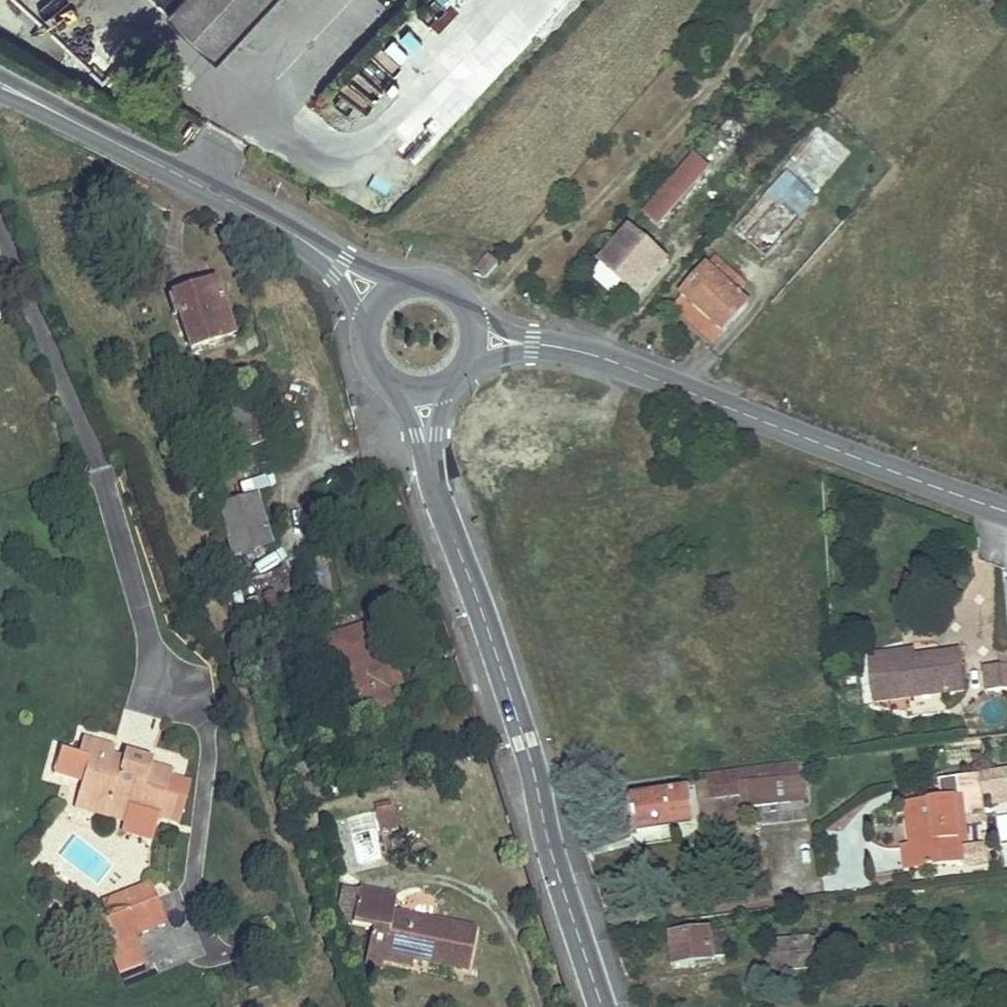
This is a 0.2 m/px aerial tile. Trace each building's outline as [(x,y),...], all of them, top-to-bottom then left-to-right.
[(169,16),(214,57),(267,0),(183,0),(169,16)] [(549,18),(560,15),(557,0),(545,0),(549,18)] [(695,158),(643,216),(660,230),(711,173),(695,158)] [(763,256),(815,198),(786,173),(735,232),(763,256)] [(630,234),(602,266),(637,298),(666,265),(630,234)] [(486,277),(495,267),(486,258),(477,268),(486,277)] [(715,262),(683,298),(725,335),(749,307),(736,296),(744,287),(715,262)] [(215,281),(199,286),(204,302),(191,307),(192,311),(179,315),(190,349),(232,336),(215,281)] [(173,295),(179,315),(192,311),(191,307),(204,302),(199,286),(173,295)] [(725,335),(683,298),(674,308),(716,345),(725,335)] [(233,452),(267,441),(251,393),(217,404),(233,452)] [(232,557),(270,545),(255,496),(217,508),(232,557)] [(377,664),(374,657),(364,626),(329,638),(354,714),(389,702),(385,688),(399,683),(391,660),(377,664)] [(909,662),(917,660),(916,651),(908,652),(909,662)] [(389,652),(374,657),(377,664),(391,660),(389,652)] [(908,652),(872,657),(878,702),(966,691),(961,654),(917,660),(909,662),(908,652)] [(1006,687),(1006,664),(1001,664),(998,665),(999,688),(1006,687)] [(985,688),(999,688),(998,665),(983,665),(985,688)] [(130,764),(122,761),(111,758),(114,748),(83,740),(79,755),(59,750),(53,774),(81,781),(76,801),(108,810),(111,800),(127,804),(127,807),(160,816),(171,778),(173,772),(151,766),(152,763),(138,759),(130,764)] [(124,755),(122,761),(130,764),(138,759),(124,755)] [(783,764),(725,771),(728,797),(742,795),(744,811),(755,809),(756,817),(780,813),(779,806),(804,803),(800,777),(785,779),(783,764)] [(728,797),(725,771),(708,773),(712,799),(728,797)] [(984,796),(991,795),(1006,794),(1006,774),(981,777),(984,796)] [(958,780),(963,819),(970,818),(971,826),(988,824),(987,816),(986,816),(984,796),(981,777),(958,780)] [(160,816),(159,819),(178,825),(190,783),(171,778),(160,816)] [(908,804),(910,824),(921,823),(923,844),(912,845),(916,872),(963,866),(960,841),(957,821),(963,820),(963,819),(958,780),(940,782),(942,800),(908,804)] [(676,820),(694,818),(690,791),(629,799),(634,835),(673,830),(672,824),(676,824),(676,820)] [(991,795),(992,806),(1006,804),(1006,794),(991,795)] [(125,822),(122,831),(154,840),(159,819),(160,816),(127,807),(127,804),(111,800),(108,810),(76,801),(74,808),(125,822)] [(805,810),(804,803),(779,806),(780,813),(805,810)] [(388,863),(381,834),(397,831),(390,805),(340,818),(354,871),(388,863)] [(695,826),(694,818),(676,820),(676,824),(672,824),(673,830),(695,826)] [(960,841),(966,840),(963,820),(957,821),(960,841)] [(921,823),(910,824),(912,845),(923,844),(921,823)] [(912,845),(901,846),(904,873),(916,872),(912,845)] [(966,849),(968,867),(990,864),(987,846),(966,849)] [(381,969),(382,962),(385,947),(422,955),(420,963),(466,972),(475,931),(393,913),(396,896),(359,888),(352,923),(373,927),(365,966),(381,969)] [(109,918),(118,941),(135,935),(168,922),(158,898),(109,918)] [(118,941),(109,918),(100,922),(121,973),(146,963),(135,935),(118,941)] [(726,956),(724,931),(670,937),(673,967),(710,963),(710,958),(726,956)] [(819,936),(808,938),(812,969),(822,968),(819,936)] [(812,969),(808,938),(771,942),(774,972),(812,969)] [(385,947),(382,962),(408,967),(409,960),(420,963),(422,955),(385,947)]
